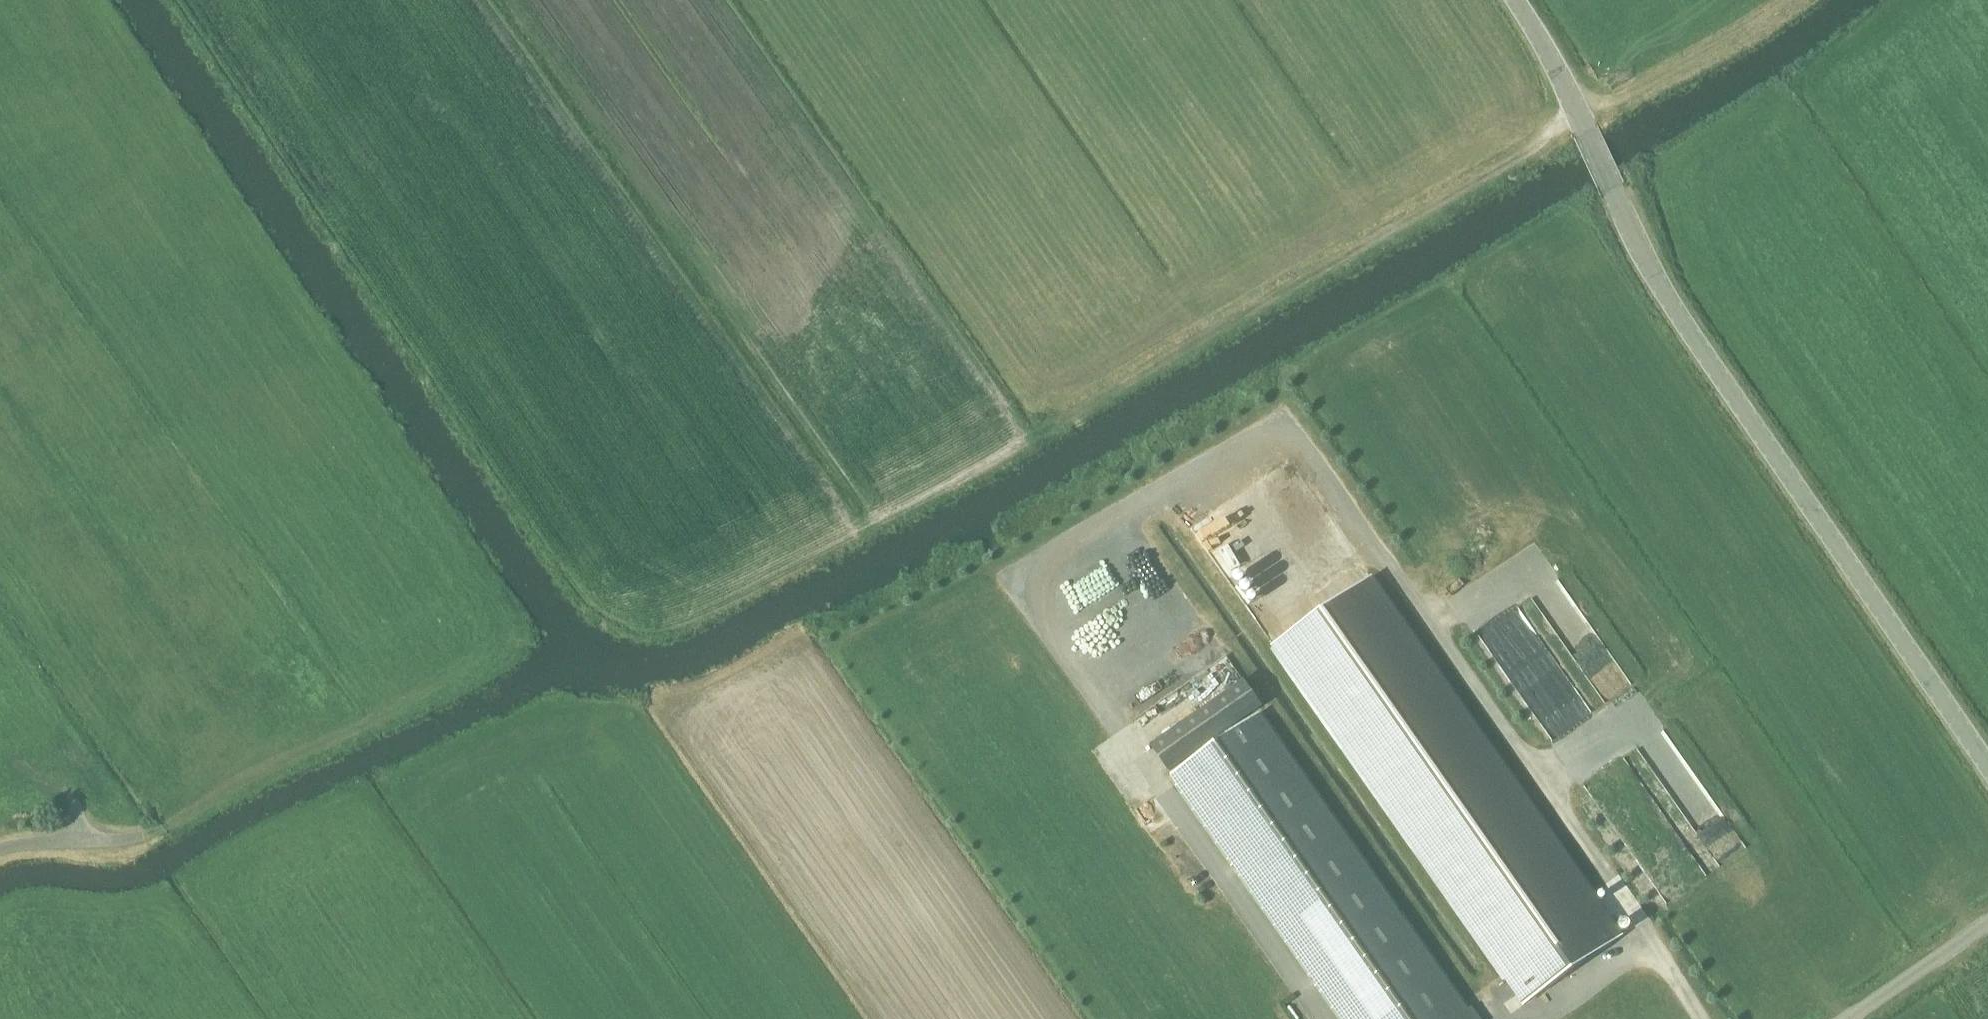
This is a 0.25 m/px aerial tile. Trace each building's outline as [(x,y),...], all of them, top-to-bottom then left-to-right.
[(1380,584),(1283,651),(1306,685),(1526,1004),(1622,938),(1380,584)] [(1262,706),(1244,681),(1151,746),(1169,771),(1262,706)] [(1178,772),(1347,1018),(1475,1018),(1264,713),(1178,772)]
